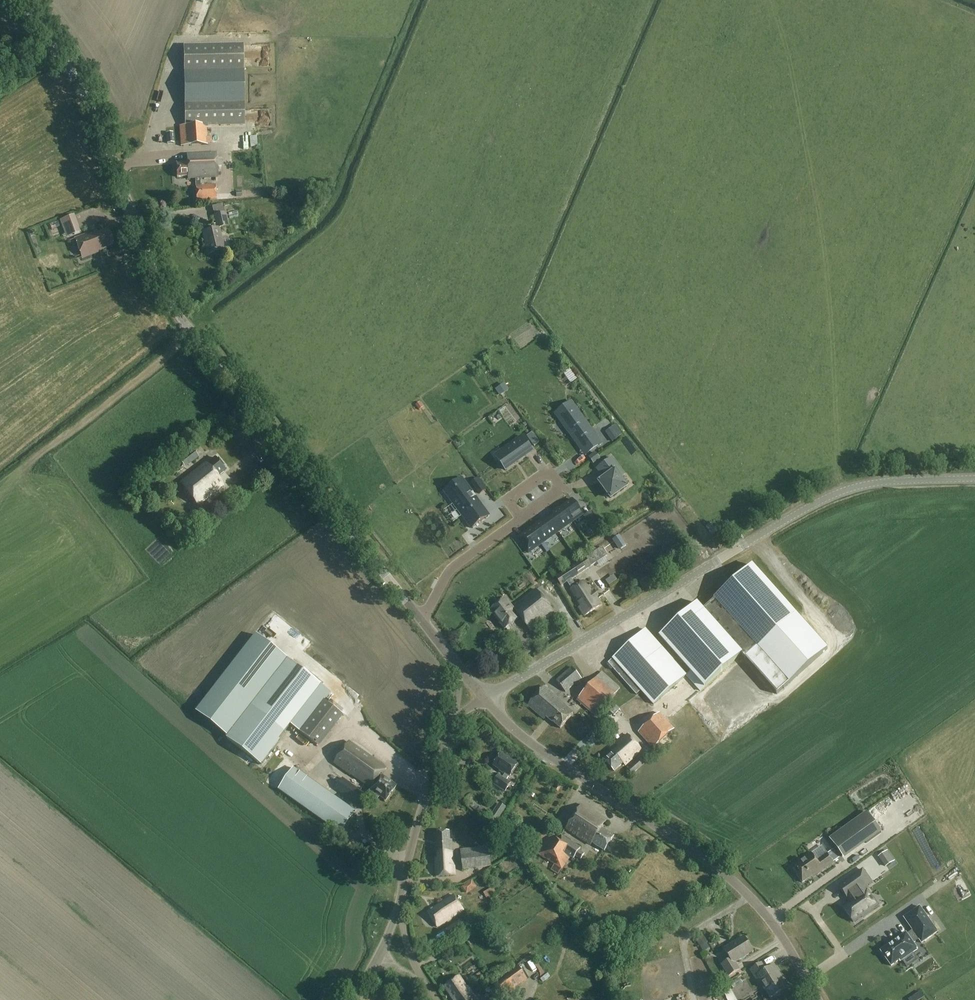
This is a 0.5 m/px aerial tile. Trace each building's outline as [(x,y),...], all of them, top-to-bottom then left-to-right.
[(186,125),(179,126),(181,146),(212,142),(211,136),(208,137),(207,127),(245,126),(245,46),(185,46),(186,125)] [(173,132),(166,133),(167,144),(174,143),(173,132)] [(224,155),(248,156),(249,138),(225,137),(224,155)] [(189,179),(195,179),(196,201),(216,200),(216,186),(201,187),(201,178),(219,177),(218,153),(188,155),(188,163),(178,163),(178,177),(189,177),(189,179)] [(214,215),(218,228),(204,231),(209,253),(228,249),(230,247),(228,239),(225,238),(223,239),(220,228),(230,226),(227,212),(214,215)] [(67,219),(60,221),(62,227),(69,224),(67,219)] [(78,227),(71,230),(73,235),(80,233),(78,227)] [(109,246),(115,244),(109,229),(90,236),(89,234),(77,238),(84,258),(100,252),(99,251),(109,247),(109,246)] [(76,251),(68,253),(71,261),(78,259),(76,251)] [(569,414),(560,420),(582,450),(590,444),(598,439),(576,409),(569,414)] [(612,428),(606,433),(612,442),(618,437),(612,428)] [(505,455),(498,460),(505,470),(527,455),(525,453),(531,449),(522,437),(502,451),(505,455)] [(170,466),(177,475),(198,458),(191,449),(170,466)] [(226,471),(216,458),(206,466),(204,464),(181,483),(185,488),(199,506),(223,486),(217,478),(226,471)] [(613,478),(605,483),(604,484),(601,486),(600,487),(611,502),(627,491),(620,482),(624,479),(612,463),(606,468),(613,478)] [(538,466),(533,469),(536,476),(542,472),(538,466)] [(181,483),(174,488),(178,493),(185,488),(181,483)] [(456,490),(449,495),(455,503),(453,504),(471,528),(480,522),(489,516),(475,497),(474,498),(467,489),(464,485),(457,489),(455,490),(456,490)] [(560,506),(570,521),(580,514),(569,499),(560,506)] [(547,520),(556,531),(560,528),(570,521),(560,506),(550,513),(552,516),(547,520)] [(551,535),(556,531),(547,520),(542,523),(540,520),(530,527),(541,542),(551,535)] [(532,548),(541,542),(530,527),(521,534),(531,549),(532,548)] [(620,536),(613,540),(620,551),(627,546),(620,536)] [(602,548),(586,558),(591,567),(608,557),(602,548)] [(583,615),(601,605),(596,597),(594,598),(583,581),(576,586),(572,580),(591,567),(586,558),(556,578),(561,587),(568,583),(571,589),(570,589),(581,607),(579,608),(583,615)] [(645,630),(613,659),(642,691),(654,704),(655,705),(659,701),(677,684),(686,677),(700,692),(707,686),(710,690),(712,691),(743,725),(783,689),(823,652),(828,647),(805,621),(798,613),(765,577),(753,565),(704,610),(698,603),(672,627),(661,637),(656,642),(645,630)] [(512,607),(506,598),(490,610),(505,629),(520,617),(530,631),(555,613),(536,589),(512,607)] [(228,739),(289,660),(257,636),(196,715),(228,739)] [(289,660),(228,739),(261,765),(290,727),(322,686),(289,660)] [(572,668),(556,681),(566,693),(581,680),(572,668)] [(578,700),(596,716),(620,689),(602,673),(578,700)] [(322,686),(290,727),(301,736),(326,703),(333,694),(322,686)] [(560,728),(572,714),(566,709),(565,707),(542,687),(527,705),(544,719),(546,717),(560,728)] [(345,718),(326,703),(301,736),(320,750),(345,718)] [(659,714),(639,733),(654,749),(674,730),(659,714)] [(625,766),(642,752),(627,735),(616,745),(616,747),(603,759),(614,771),(623,764),(625,766)] [(368,795),(378,802),(381,797),(387,802),(398,787),(383,776),(388,769),(350,742),(335,764),(352,775),(353,774),(373,788),(368,795)] [(510,775),(518,763),(502,752),(494,764),(510,775)] [(645,764),(640,759),(628,769),(633,775),(645,764)] [(279,790),(305,808),(341,833),(356,812),(319,787),(294,769),(279,790)] [(494,783),(506,790),(511,782),(500,774),(494,783)] [(357,805),(365,794),(343,779),(336,790),(357,805)] [(474,803),(471,807),(477,812),(477,813),(484,818),(488,813),(481,808),(474,803)] [(507,809),(499,803),(487,822),(495,827),(507,809)] [(605,851),(615,836),(602,828),(607,820),(583,804),(566,828),(591,845),(593,843),(605,851)] [(844,860),(882,833),(867,812),(829,839),(844,860)] [(559,874),(570,858),(563,853),(564,851),(574,858),(576,856),(581,859),(584,854),(579,850),(581,848),(562,835),(559,840),(545,831),(533,850),(546,858),(542,863),(559,874)] [(454,841),(456,841),(456,832),(438,832),(438,857),(436,857),(436,876),(454,876),(454,841)] [(460,850),(463,871),(492,867),(489,847),(460,850)] [(804,859),(796,865),(801,873),(797,875),(803,882),(815,873),(816,875),(833,863),(840,858),(834,850),(827,854),(827,853),(822,847),(811,854),(810,853),(804,858),(804,859)] [(863,870),(839,887),(848,899),(849,898),(852,902),(843,908),(854,923),(854,922),(856,921),(862,917),(862,918),(874,909),(874,908),(877,906),(871,896),(867,891),(866,892),(863,888),(871,883),(863,870)] [(471,871),(460,874),(461,879),(472,877),(471,871)] [(469,878),(460,886),(465,892),(474,885),(469,878)] [(481,895),(484,900),(496,893),(493,888),(481,895)] [(438,927),(463,909),(453,894),(427,912),(438,927)] [(585,912),(588,905),(582,902),(580,910),(585,912)] [(906,934),(881,951),(891,967),(899,961),(900,962),(917,950),(913,944),(919,940),(922,944),(938,932),(920,907),(904,918),(913,931),(907,935),(906,934)] [(446,930),(451,938),(464,929),(459,922),(446,930)] [(703,936),(696,940),(700,946),(707,942),(703,936)] [(735,962),(753,950),(744,936),(724,948),(730,958),(722,963),(729,975),(739,969),(735,962)] [(771,997),(786,987),(781,978),(783,977),(775,963),(766,969),(761,962),(750,969),(759,983),(761,981),(771,997)] [(517,966),(496,981),(506,996),(527,980),(517,966)] [(472,992),(468,986),(467,987),(459,976),(445,987),(444,987),(453,999),(461,999),(472,992)] [(475,984),(479,990),(485,985),(480,979),(475,984)] [(725,991),(730,999),(734,999),(728,989),(725,991)]
